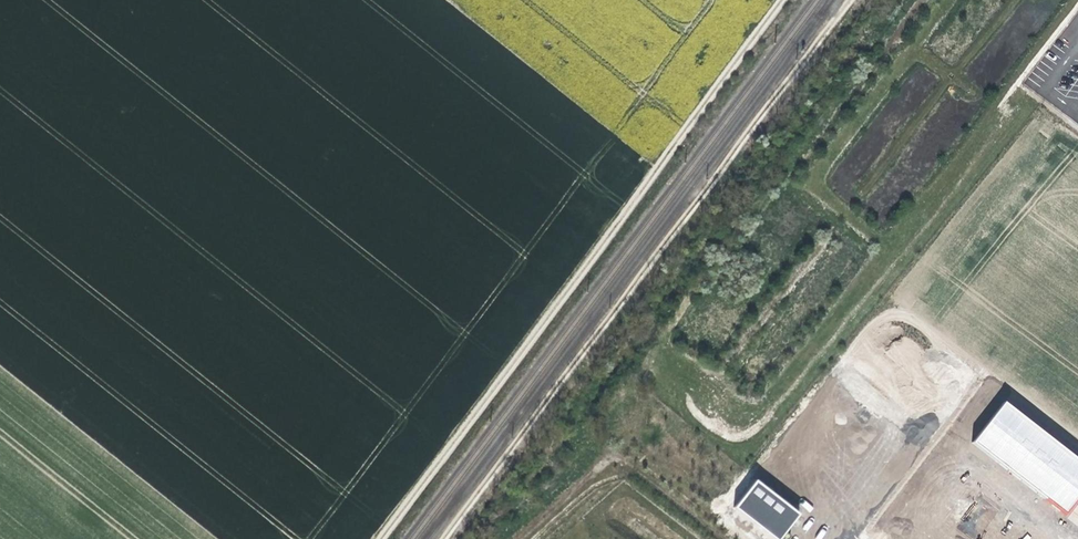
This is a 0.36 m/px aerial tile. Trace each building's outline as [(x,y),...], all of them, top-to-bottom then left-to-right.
[(1002,401),(970,441),(1064,515),(1077,497),(1077,461),(1002,401)] [(733,509),(773,538),(780,538),(798,515),(754,481),(733,509)]
